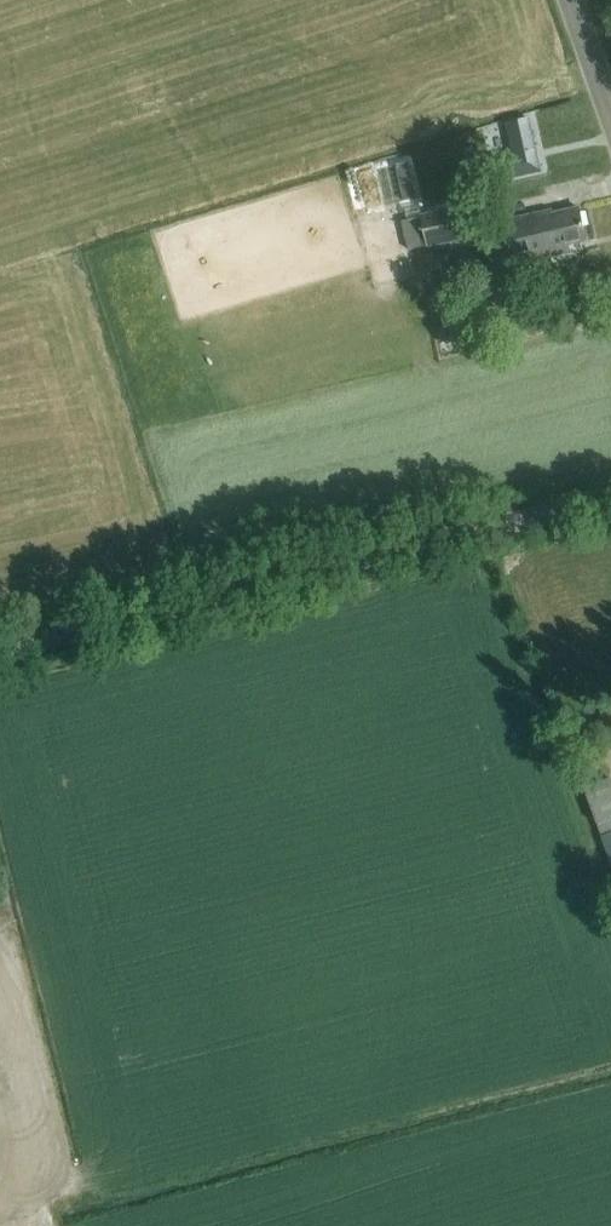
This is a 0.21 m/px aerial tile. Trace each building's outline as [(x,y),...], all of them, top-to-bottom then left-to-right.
[(395,164),(402,199),(416,196),(408,161),(395,164)] [(421,218),(402,222),(408,250),(427,246),(427,248),(476,238),(468,204),(420,215),(421,218)] [(569,245),(587,241),(579,208),(551,214),(550,211),(503,221),(512,265),(571,252),(569,245)] [(601,716),(607,736),(610,734),(610,713),(601,716)] [(610,815),(610,774),(585,784),(598,820),(610,815)]
